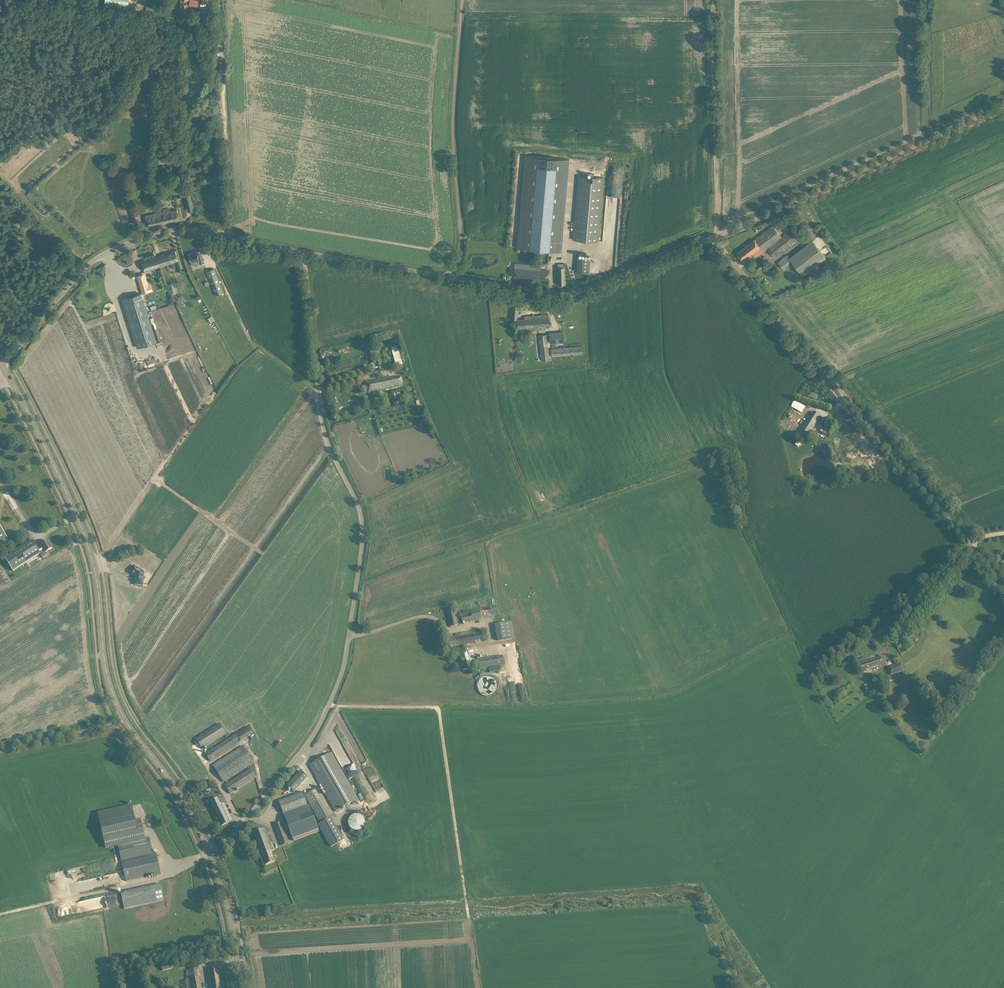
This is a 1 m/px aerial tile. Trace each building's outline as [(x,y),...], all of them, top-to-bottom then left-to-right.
[(181,3),(179,19),(182,19),(187,19),(188,6),(188,3),(184,3),(181,3)] [(201,10),(200,10),(199,20),(207,21),(208,11),(207,11),(208,7),(201,7),(201,10)] [(33,129),(35,134),(37,137),(43,134),(41,131),(42,130),(40,126),(49,119),(47,117),(36,126),(38,127),(33,129)] [(569,159),(525,155),(517,248),(561,251),(569,159)] [(620,206),(621,169),(608,168),(608,188),(610,188),(610,192),(612,192),(612,197),(614,197),(614,200),(612,200),(612,205),(615,205),(615,209),(618,209),(618,206),(620,206)] [(598,242),(604,177),(580,175),(574,239),(598,242)] [(184,195),(185,199),(186,198),(188,205),(192,204),(190,194),(184,195)] [(130,208),(132,217),(133,222),(141,220),(137,206),(130,208)] [(163,211),(161,212),(164,224),(180,220),(179,215),(177,209),(170,211),(170,208),(163,209),(163,211)] [(164,224),(161,212),(145,215),(147,222),(148,227),(164,224)] [(775,257),(795,241),(799,238),(791,228),(787,231),(786,230),(784,231),(785,233),(782,236),(773,225),(737,253),(743,260),(760,247),(763,251),(767,248),(775,257)] [(784,269),(793,262),(803,275),(826,257),(813,240),(790,257),(788,254),(778,262),(784,269)] [(179,261),(177,255),(175,250),(142,261),(145,271),(158,267),(166,265),(179,261)] [(197,251),(189,253),(191,261),(193,265),(200,263),(200,264),(204,263),(200,250),(197,251)] [(577,272),(589,273),(590,257),(578,256),(577,272)] [(759,262),(762,266),(769,261),(766,257),(759,262)] [(540,265),(518,263),(515,263),(513,277),(546,279),(547,270),(540,269),(540,265)] [(223,292),(214,268),(207,271),(216,295),(223,292)] [(148,285),(146,279),(139,281),(141,288),(148,286),(148,285)] [(141,293),(122,299),(137,347),(156,341),(141,293)] [(510,318),(517,319),(518,313),(519,313),(520,302),(512,301),(511,306),(510,318)] [(517,319),(517,328),(526,327),(527,331),(546,329),(545,325),(549,325),(548,314),(525,316),(525,318),(517,319)] [(549,332),(550,342),(564,341),(563,331),(549,332)] [(539,335),(541,361),(549,360),(547,334),(539,335)] [(582,346),(568,347),(551,348),(551,356),(583,353),(582,346)] [(402,364),(397,347),(391,348),(396,366),(402,364)] [(534,352),(534,349),(528,349),(528,361),(535,361),(535,358),(538,358),(538,352),(534,352)] [(390,376),(371,381),(366,382),(369,393),(403,387),(401,376),(391,378),(390,376)] [(788,412),(796,416),(802,405),(794,401),(788,412)] [(813,412),(811,416),(798,437),(805,441),(816,422),(820,416),(813,412)] [(8,539),(0,526),(0,544),(8,539)] [(28,543),(5,558),(13,571),(40,554),(42,558),(47,555),(46,552),(48,551),(49,551),(52,548),(47,541),(44,543),(43,541),(40,544),(42,546),(37,549),(32,540),(28,543)] [(134,566),(130,572),(135,576),(135,585),(143,585),(144,572),(134,566)] [(455,608),(452,609),(447,610),(450,627),(459,625),(455,608)] [(481,617),(496,615),(495,610),(480,611),(480,610),(470,612),(471,613),(461,615),(462,623),(481,619),(481,617)] [(505,623),(494,625),(497,641),(513,638),(510,622),(505,623)] [(453,638),(452,635),(448,636),(450,648),(482,642),(480,630),(455,634),(456,638),(453,638)] [(513,647),(512,643),(503,645),(504,648),(503,648),(503,652),(508,651),(507,648),(513,647)] [(502,655),(480,660),(475,660),(477,669),(504,664),(502,655)] [(881,656),(876,658),(858,664),(861,673),(867,671),(867,670),(883,664),(881,656)] [(899,664),(888,668),(891,675),(901,672),(899,664)] [(519,667),(509,669),(511,678),(521,676),(519,667)] [(481,695),(497,689),(492,674),(477,680),(480,687),(479,687),(481,695)] [(876,691),(873,685),(866,689),(867,690),(865,691),(867,694),(869,693),(870,695),(876,691)] [(196,739),(198,742),(202,750),(226,735),(219,724),(196,739)] [(248,726),(236,734),(205,754),(210,761),(241,741),(253,734),(248,726)] [(212,765),(223,782),(253,762),(243,746),(212,765)] [(309,765),(312,769),(336,811),(357,799),(331,752),(309,765)] [(250,769),(246,772),(225,785),(230,793),(256,777),(250,769)] [(287,786),(291,789),(294,792),(308,777),(301,771),(287,786)] [(331,817),(316,789),(305,796),(320,823),(320,824),(331,817)] [(303,793),(279,802),(284,814),(307,805),(303,793)] [(218,798),(214,800),(210,802),(222,826),(232,821),(224,803),(221,804),(218,798)] [(156,853),(153,854),(150,838),(145,839),(142,824),(136,825),(132,806),(98,813),(105,848),(118,845),(121,861),(125,881),(160,874),(161,874),(156,853)] [(309,806),(284,815),(293,841),(319,831),(309,806)] [(366,819),(373,815),(367,807),(361,811),(366,819)] [(348,822),(348,823),(348,824),(348,825),(348,826),(349,826),(349,827),(349,828),(350,828),(350,829),(351,829),(352,830),(353,830),(353,831),(354,831),(355,831),(356,831),(358,831),(359,831),(360,830),(361,830),(362,829),(363,828),(364,827),(364,826),(364,825),(365,824),(365,823),(365,822),(365,821),(364,821),(364,820),(364,819),(363,818),(362,817),(362,816),(361,816),(360,815),(359,815),(358,815),(357,815),(356,815),(355,815),(354,815),(353,815),(352,816),(351,816),(350,817),(349,818),(349,819),(348,820),(348,821),(348,822)] [(344,840),(331,817),(320,824),(320,823),(318,824),(331,847),(344,840)] [(281,822),(274,825),(281,842),(287,839),(281,822)] [(254,832),(262,854),(266,865),(275,861),(271,850),(273,850),(265,828),(254,832)] [(89,874),(116,868),(115,861),(88,867),(89,874)] [(164,901),(160,884),(121,893),(125,910),(164,901)] [(198,967),(189,968),(190,977),(186,978),(188,987),(202,987),(198,967)] [(213,969),(207,969),(210,987),(221,987),(218,968),(213,969)]
